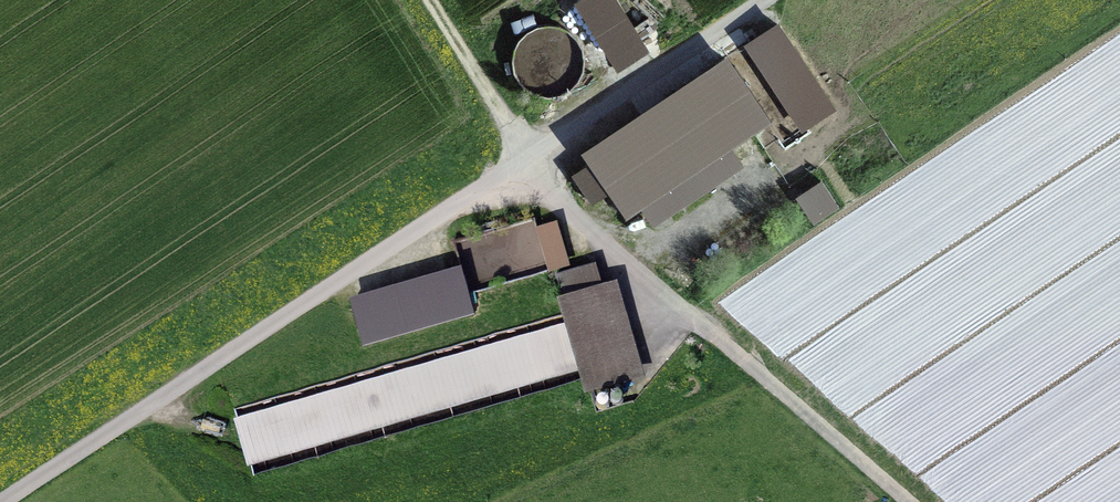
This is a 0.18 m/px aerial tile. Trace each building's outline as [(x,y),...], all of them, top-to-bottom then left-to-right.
[(547,100),(572,88),(582,63),(570,38),(544,28),(519,39),(509,65),(521,90),(547,100)] [(734,70),(592,166),(628,218),(769,122),(734,70)] [(468,294),(548,271),(533,221),(454,244),(468,294)] [(237,400),(258,479),(621,382),(600,303),(237,400)]
